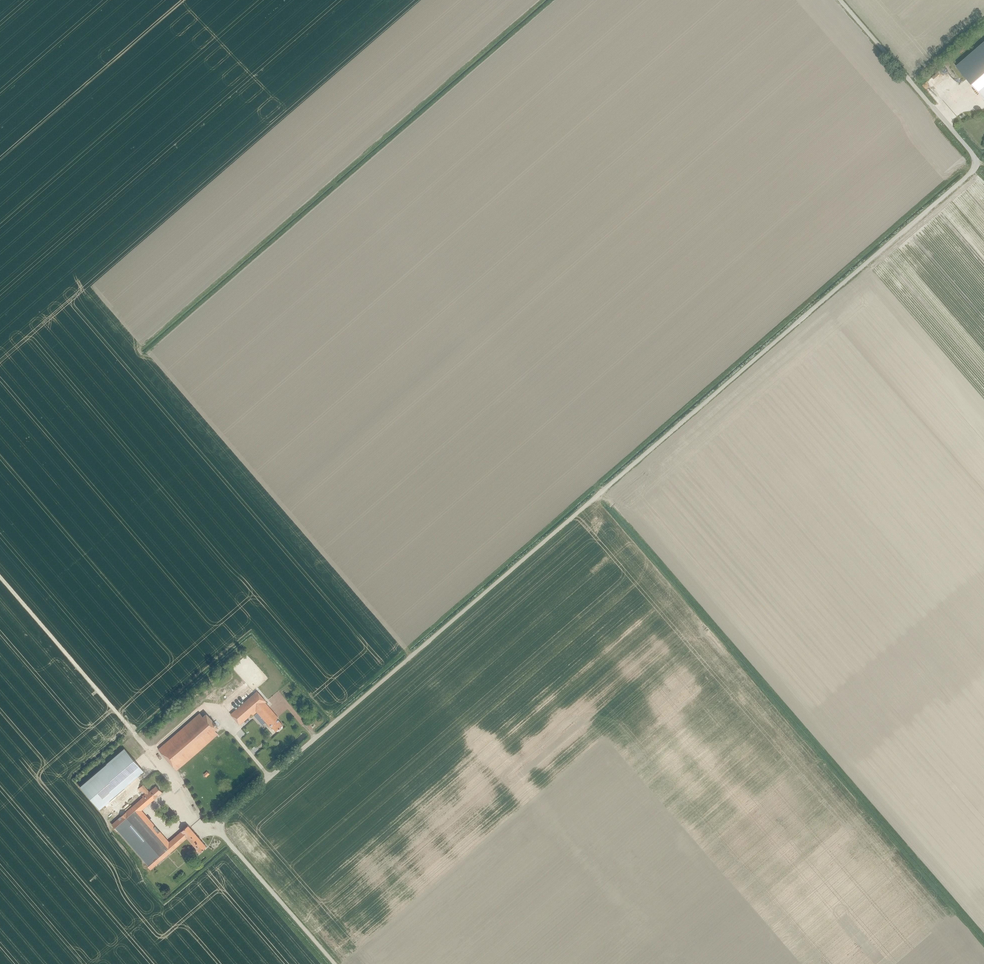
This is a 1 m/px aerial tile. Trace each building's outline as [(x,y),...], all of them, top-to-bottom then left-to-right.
[(957,66),(983,97),(983,42),(957,66)] [(266,702),(257,691),(231,714),(240,724),(251,715),(252,717),(258,712),(260,715),(262,717),(271,728),(272,727),(276,732),(283,726),(277,718),(278,717),(266,703),(266,702)] [(204,718),(200,713),(159,749),(177,770),(218,734),(214,729),(217,726),(207,715),(204,718)] [(124,748),(80,787),(99,809),(144,771),(124,748)] [(150,792),(144,785),(139,789),(141,792),(143,790),(146,794),(143,796),(144,797),(112,825),(118,831),(119,830),(146,862),(145,863),(151,870),(188,838),(196,848),(189,854),(192,857),(199,851),(200,852),(207,847),(189,826),(182,831),(167,844),(140,812),(163,793),(157,786),(150,792)]
